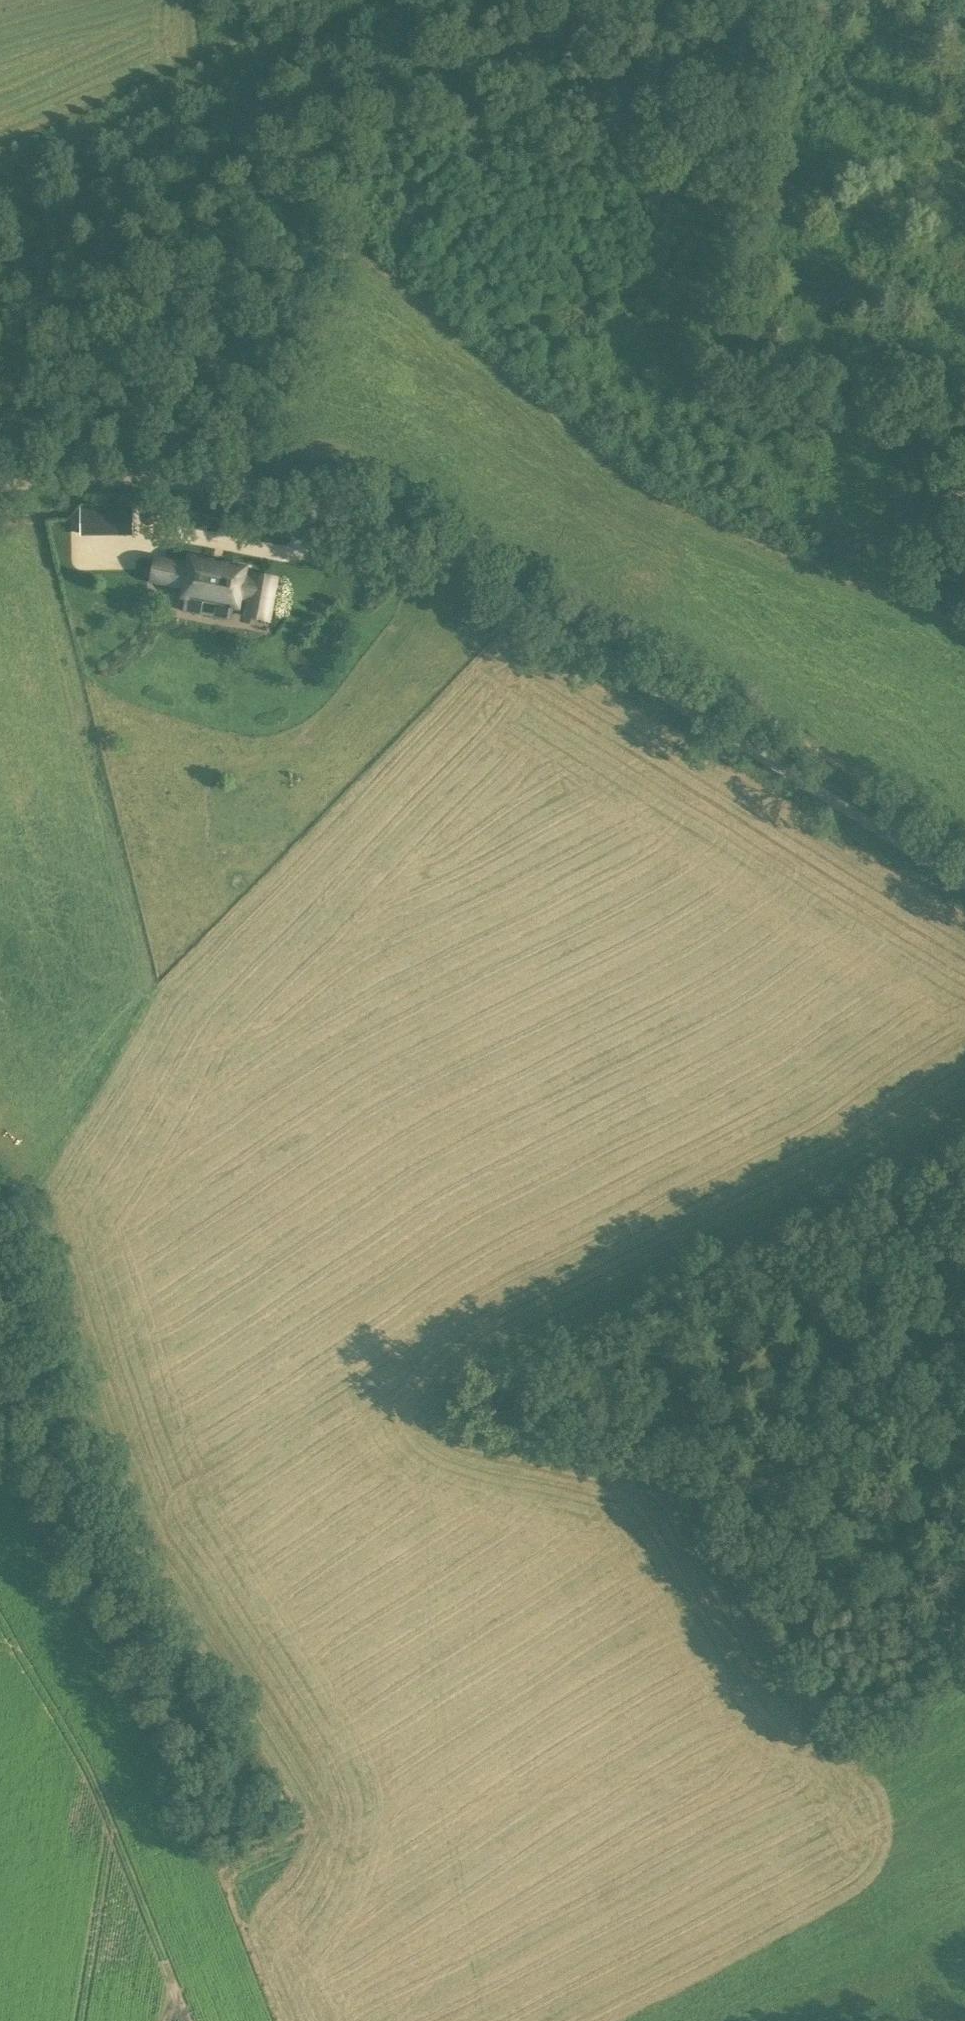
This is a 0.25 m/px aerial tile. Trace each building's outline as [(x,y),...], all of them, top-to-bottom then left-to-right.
[(107,508),(107,532),(132,532),(132,508),(107,508)] [(157,560),(153,583),(185,588),(183,599),(240,608),(242,598),(250,600),(248,616),(270,620),(278,579),(255,575),(254,579),(245,577),(247,567),(190,558),(189,565),(157,560)]
